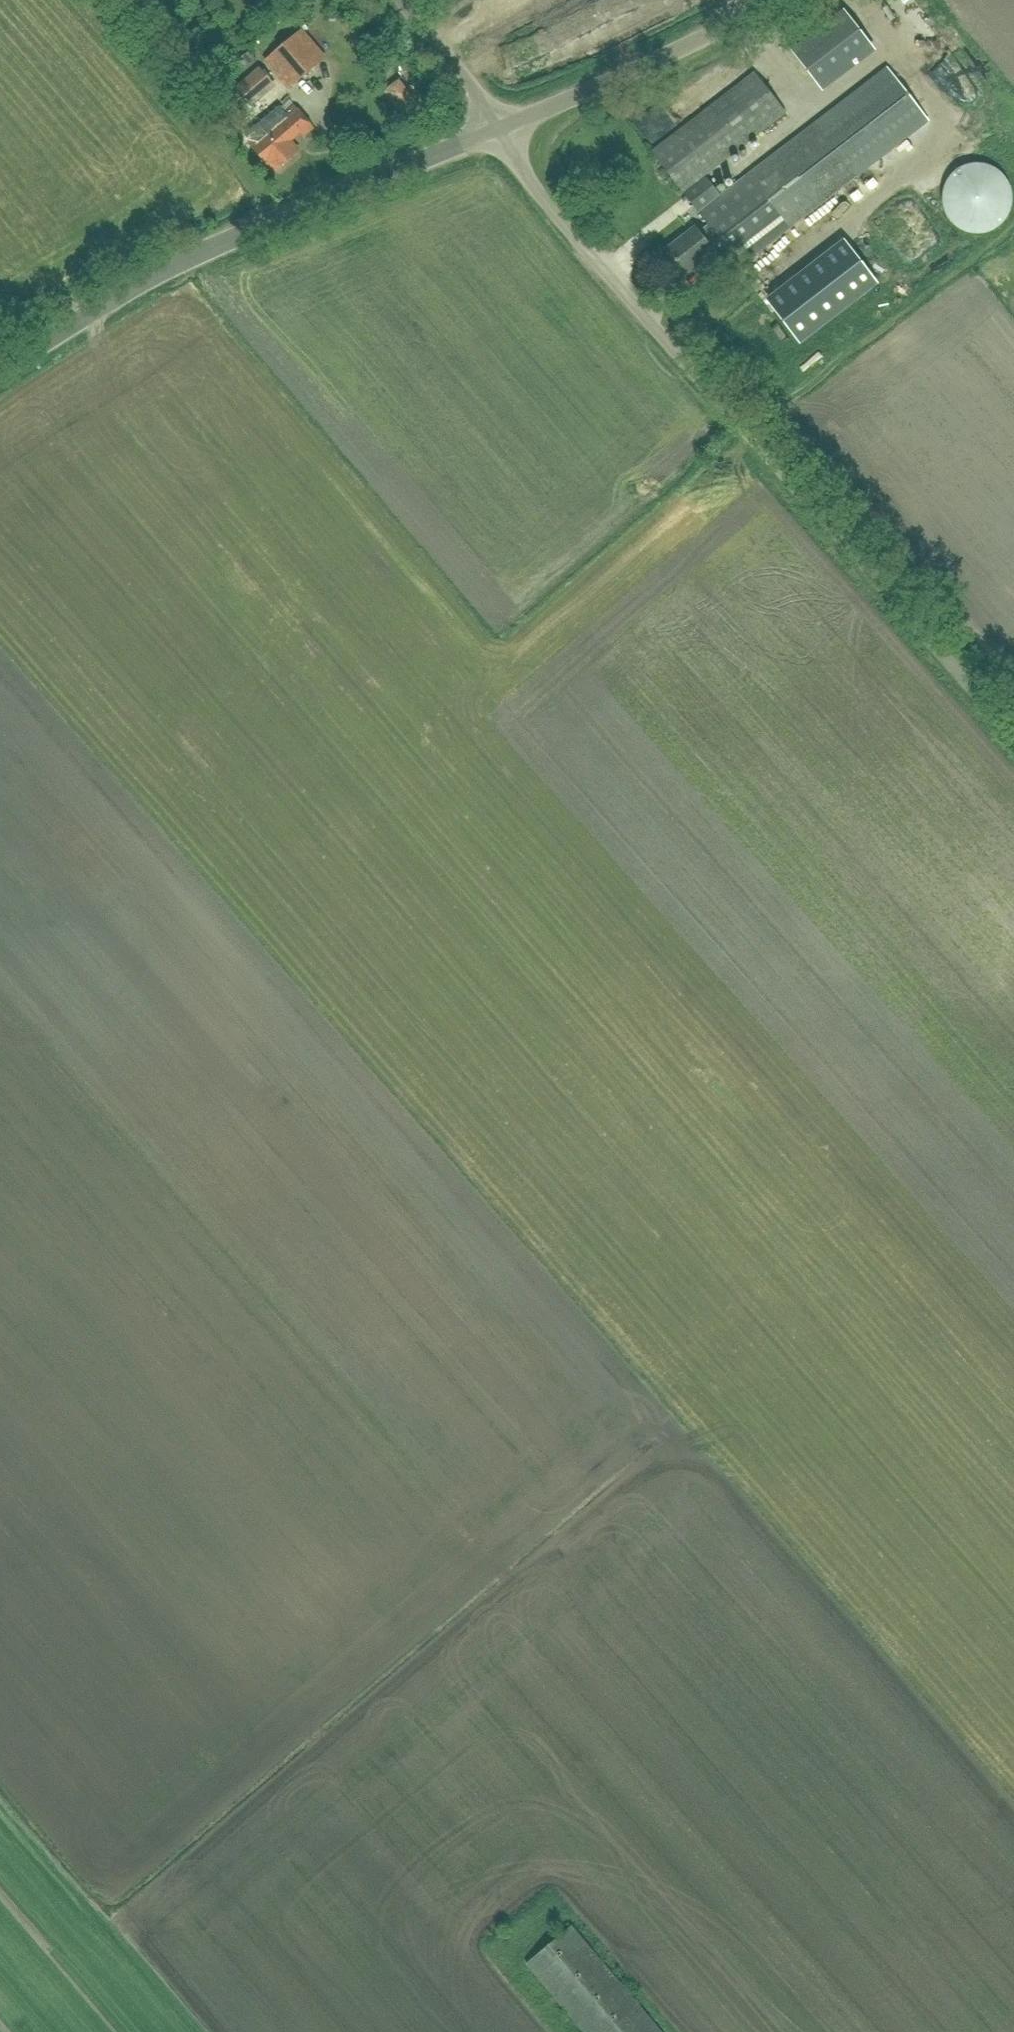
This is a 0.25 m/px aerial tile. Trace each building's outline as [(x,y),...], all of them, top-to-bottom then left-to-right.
[(875,47),(845,1),(788,38),(818,84),(875,47)] [(270,61),(290,85),(321,59),(301,35),(270,61)] [(698,180),(729,155),(784,113),(753,73),(650,151),(707,224),(697,232),(693,227),(665,250),(684,274),(714,250),(711,246),(719,240),(738,265),(926,121),(886,69),(714,201),(698,180)] [(703,101),(714,93),(706,82),(695,89),(703,101)] [(314,128),(294,106),(250,143),(275,170),(297,151),(289,141),(300,132),(304,137),(314,128)] [(952,147),(925,170),(961,214),(971,206),(967,201),(991,180),(973,159),(966,165),(952,147)] [(585,2031),(661,2031),(571,1925),(527,1963),(585,2031)]
